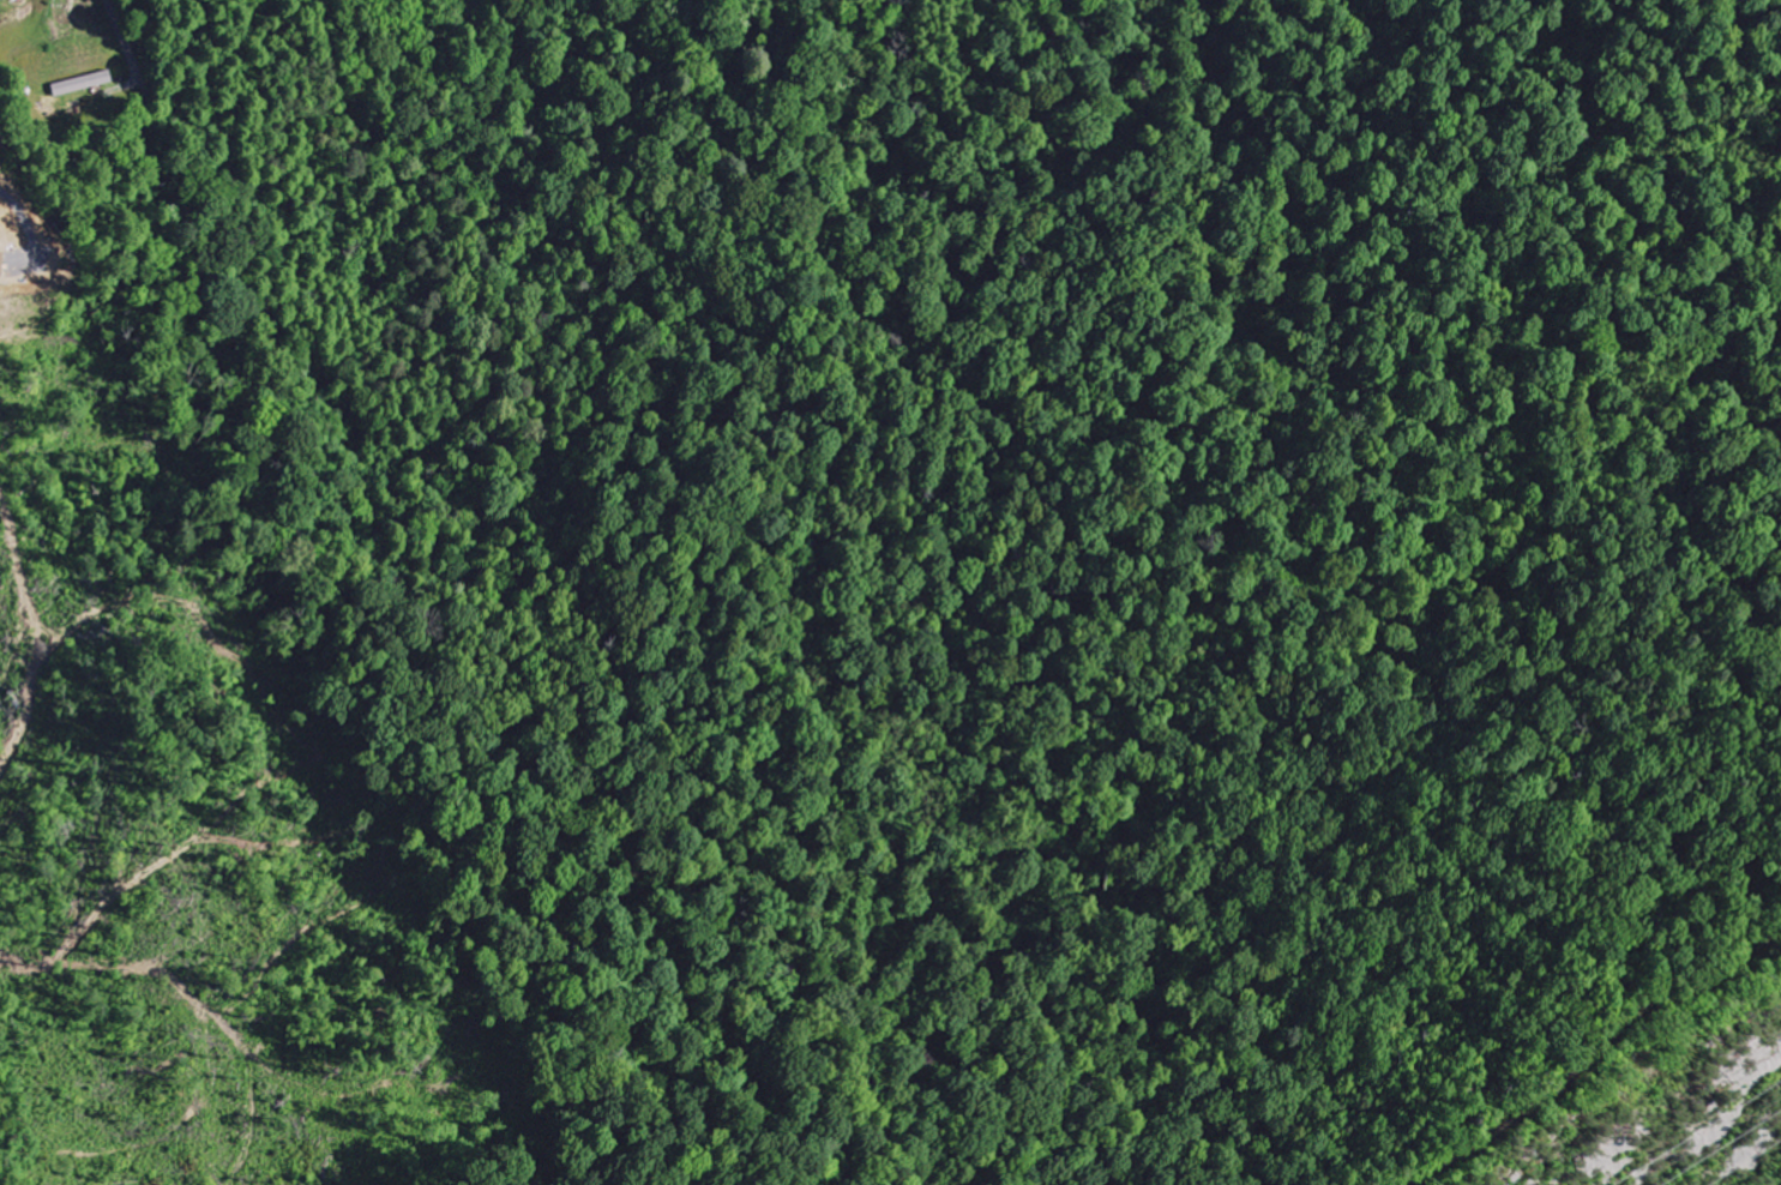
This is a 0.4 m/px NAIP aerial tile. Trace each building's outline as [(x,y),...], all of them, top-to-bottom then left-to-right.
[(51,86),(55,99),(110,82),(106,70),(51,86)]
